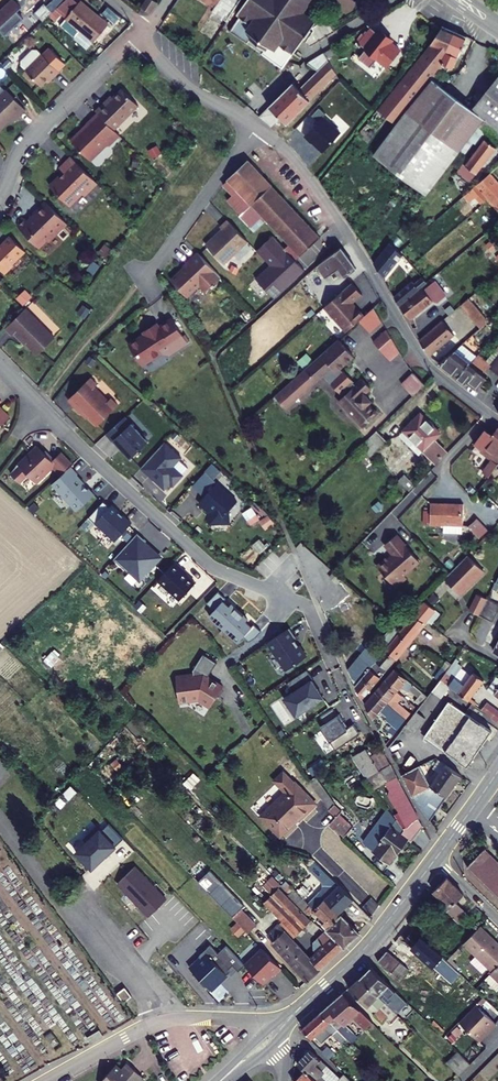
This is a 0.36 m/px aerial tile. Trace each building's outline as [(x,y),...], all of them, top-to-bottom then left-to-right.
[(0,12),(0,30),(17,15),(13,12),(26,0),(13,0),(0,12)] [(33,13),(45,26),(72,0),(57,0),(51,6),(46,1),(33,13)] [(76,16),(77,16),(72,23),(86,34),(91,27),(106,39),(120,20),(94,0),(89,0),(82,9),(76,16)] [(130,5),(141,12),(148,1),(147,0),(134,0),(134,1),(130,5)] [(228,16),(238,0),(201,0),(228,16)] [(239,17),(229,31),(282,69),(317,20),(305,12),(313,0),(246,0),(236,15),(239,17)] [(360,55),(372,64),(380,54),(391,63),(405,46),(396,39),(398,35),(386,27),(384,30),(376,23),(363,41),(368,45),(360,55)] [(315,31),(316,36),(331,28),(329,24),(315,31)] [(379,111),(397,125),(399,122),(412,133),(421,122),(459,152),(479,127),(468,119),(473,113),(427,76),(442,57),(446,60),(464,36),(444,27),(379,111)] [(316,36),(318,38),(323,43),(336,36),(331,28),(316,36)] [(318,38),(309,43),(311,49),(323,43),(318,38)] [(55,71),(56,73),(63,66),(46,49),(45,49),(41,45),(37,45),(26,56),(26,60),(30,64),(29,65),(45,81),(55,71)] [(293,79),(260,112),(271,121),(278,113),(286,121),(342,64),(332,53),(300,86),(293,79)] [(479,127),(497,102),(497,82),(473,113),(468,119),(479,127)] [(110,98),(99,109),(101,111),(118,127),(141,103),(125,87),(112,101),(110,98)] [(30,111),(10,90),(0,100),(0,127),(4,132),(21,116),(23,118),(30,111)] [(479,127),(497,142),(497,102),(479,127)] [(123,133),(101,111),(90,121),(91,122),(75,139),(94,158),(109,143),(112,143),(123,133)] [(397,125),(375,156),(425,197),(459,152),(421,122),(412,133),(399,122),(397,125)] [(462,170),(456,178),(462,183),(470,173),(475,177),(497,148),(486,140),(473,157),(467,153),(457,166),(462,170)] [(101,180),(75,154),(63,166),(68,171),(64,175),(63,173),(53,183),(71,201),(75,201),(86,191),(90,191),(101,180)] [(248,161),(225,183),(235,194),(227,201),(240,215),(271,186),(248,161)] [(467,195),(482,211),(490,205),(497,214),(497,185),(489,175),(482,182),(472,191),(467,195)] [(467,186),(472,191),(482,182),(476,178),(467,186)] [(320,236),(271,186),(240,215),(239,217),(253,232),(257,228),(254,225),(253,223),(250,220),(251,219),(258,213),(263,218),(265,221),(288,244),(296,252),(292,256),(296,262),(320,236)] [(465,198),(459,203),(478,224),(484,219),(465,198)] [(71,221),(49,199),(39,209),(38,210),(38,212),(39,213),(32,219),(30,217),(22,224),(43,246),(51,238),(54,238),(71,221)] [(251,219),(250,220),(253,223),(254,225),(257,228),(265,221),(263,218),(258,213),(251,219)] [(248,240),(228,219),(220,226),(222,228),(205,244),(224,263),(248,240)] [(14,234),(0,248),(0,247),(0,263),(8,271),(17,263),(16,262),(29,249),(14,234)] [(394,238),(374,264),(384,282),(405,254),(394,238)] [(296,252),(288,244),(283,248),(292,256),(296,252)] [(339,270),(345,278),(357,268),(340,248),(317,268),(325,278),(339,270)] [(220,276),(196,252),(182,266),(184,268),(171,280),(186,296),(198,285),(204,292),(220,276)] [(422,275),(393,296),(398,306),(428,284),(422,275)] [(363,295),(354,285),(326,309),(346,332),(357,321),(363,316),(357,308),(356,310),(352,305),(363,295)] [(22,305),(32,296),(25,289),(16,297),(22,305)] [(414,297),(400,308),(410,320),(431,304),(427,299),(433,294),(429,289),(416,299),(414,297)] [(480,328),(489,320),(469,297),(460,305),(480,328)] [(56,337),(27,308),(7,328),(13,335),(17,332),(38,354),(56,337)] [(381,322),(372,308),(363,316),(357,321),(368,333),(381,322)] [(450,313),(422,336),(433,353),(463,328),(450,313)] [(133,342),(146,363),(167,350),(167,351),(173,352),(192,339),(187,333),(176,315),(163,324),(160,320),(147,329),(149,331),(133,342)] [(374,342),(380,349),(393,338),(388,330),(374,342)] [(391,362),(401,353),(393,338),(380,349),(391,362)] [(354,357),(338,340),(275,397),(286,410),(323,376),(332,368),(337,373),(340,370),(354,357)] [(462,361),(453,353),(439,366),(452,375),(462,361)] [(481,360),(469,374),(481,383),(493,370),(481,360)] [(467,365),(462,361),(452,375),(464,385),(464,386),(465,388),(469,381),(478,388),(481,383),(469,374),(463,371),(467,365)] [(356,386),(340,370),(337,373),(332,368),(323,376),(344,398),(356,386)] [(413,396),(425,385),(414,373),(402,384),(413,396)] [(95,375),(75,396),(102,423),(122,402),(116,396),(113,399),(99,385),(102,382),(95,375)] [(364,428),(378,415),(365,400),(368,398),(365,395),(372,389),(363,380),(356,386),(344,398),(339,402),(364,428)] [(10,418),(0,408),(0,427),(10,418)] [(405,432),(425,451),(440,435),(421,416),(405,432)] [(147,442),(124,418),(106,435),(112,442),(114,441),(130,459),(147,442)] [(362,445),(372,456),(386,443),(376,432),(362,445)] [(488,479),(492,482),(497,474),(497,438),(490,433),(480,448),(489,455),(487,459),(497,466),(488,479)] [(181,459),(164,443),(141,469),(149,477),(151,475),(155,479),(154,481),(164,490),(169,484),(173,487),(182,477),(172,468),(181,459)] [(23,457),(11,474),(18,481),(27,473),(34,480),(37,480),(52,466),(55,464),(64,473),(71,466),(73,464),(61,452),(53,459),(48,453),(47,454),(37,444),(23,457)] [(55,464),(52,466),(61,475),(64,473),(55,464)] [(78,474),(71,466),(64,473),(61,475),(52,484),(76,511),(94,494),(89,489),(88,489),(84,484),(85,483),(76,475),(78,474)] [(237,502),(217,484),(199,504),(210,514),(210,524),(229,524),(228,512),(237,502)] [(462,516),(463,495),(433,492),(431,513),(462,516)] [(132,524),(112,506),(110,508),(104,502),(89,518),(116,542),(132,524)] [(480,507),(465,520),(473,529),(487,517),(480,507)] [(397,533),(384,543),(392,553),(387,558),(385,556),(376,563),(393,586),(405,577),(403,574),(419,562),(397,533)] [(147,542),(138,534),(114,560),(128,573),(130,571),(140,580),(146,573),(148,575),(156,565),(155,564),(160,557),(151,549),(150,549),(145,544),(147,542)] [(480,556),(466,539),(440,561),(455,577),(480,556)] [(336,561),(328,554),(324,558),(333,565),(336,561)] [(183,569),(176,562),(159,581),(181,601),(196,583),(182,570),(183,569)] [(487,613),(495,596),(482,589),(473,606),(487,613)] [(395,619),(402,614),(382,596),(377,602),(395,619)] [(428,601),(388,650),(397,658),(437,609),(428,601)] [(289,641),(283,632),(261,647),(280,675),(300,661),(288,643),(289,641)] [(217,663),(203,655),(193,671),(193,674),(176,676),(179,703),(198,701),(210,708),(223,687),(208,677),(217,663)] [(383,656),(376,664),(386,672),(392,665),(383,656)] [(446,661),(434,678),(438,681),(450,665),(446,661)] [(373,668),(358,685),(363,700),(383,676),(373,668)] [(396,668),(385,682),(395,691),(400,684),(421,702),(428,695),(396,668)] [(471,670),(456,693),(469,702),(485,680),(471,670)] [(278,702),(290,720),(317,702),(305,684),(308,683),(301,673),(281,687),(287,696),(278,702)] [(385,682),(374,695),(384,704),(395,691),(385,682)] [(374,695),(365,706),(372,721),(384,704),(374,695)] [(450,701),(426,735),(468,766),(493,731),(450,701)] [(393,703),(389,708),(406,722),(409,717),(393,703)] [(389,708),(386,711),(402,726),(406,722),(389,708)] [(332,720),(327,713),(315,721),(319,728),(315,731),(330,754),(354,738),(348,729),(341,733),(337,727),(338,726),(334,719),(332,720)] [(442,761),(429,781),(430,784),(413,795),(431,821),(459,774),(442,761)] [(419,762),(401,772),(413,795),(430,784),(429,781),(419,762)] [(297,766),(286,775),(298,789),(273,811),(289,830),(309,814),(311,817),(327,803),(297,766)] [(394,781),(382,789),(404,826),(401,831),(408,836),(411,838),(424,824),(406,792),(402,794),(394,781)] [(352,833),(359,823),(351,814),(342,823),(352,833)] [(101,829),(117,846),(124,839),(108,823),(101,829)] [(352,833),(361,825),(359,823),(352,833)] [(390,861),(408,836),(401,831),(391,825),(373,849),(390,861)] [(92,869),(106,856),(107,857),(116,849),(115,847),(117,846),(101,829),(99,827),(74,850),(92,869)] [(467,869),(497,899),(497,864),(484,851),(467,869)] [(330,891),(325,896),(339,910),(353,895),(321,865),(313,874),(330,891)] [(149,917),(167,900),(135,866),(117,883),(149,917)] [(463,894),(446,878),(434,892),(441,899),(437,903),(446,911),(455,902),(463,894)] [(280,886),(266,900),(299,934),(313,919),(280,886)] [(308,901),(314,907),(323,899),(317,893),(308,901)] [(331,933),(345,947),(361,931),(339,910),(325,896),(323,899),(314,907),(325,918),(322,922),(328,928),(327,929),(331,933)] [(467,914),(455,902),(446,911),(458,923),(467,914)] [(244,911),(236,919),(252,934),(259,927),(244,911)] [(473,939),(497,965),(497,931),(489,922),(473,939)] [(282,923),(270,935),(289,956),(286,959),(292,964),(307,949),(282,923)] [(419,923),(409,933),(439,960),(448,950),(419,923)] [(326,945),(320,952),(330,962),(345,947),(331,933),(329,935),(326,932),(320,938),(326,945)] [(286,959),(289,956),(270,935),(267,939),(286,959)] [(239,971),(245,965),(226,945),(218,953),(210,944),(199,954),(201,956),(202,957),(207,953),(228,974),(232,970),(230,968),(233,965),(239,971)] [(392,944),(383,954),(407,974),(416,963),(392,944)] [(274,974),(281,968),(262,948),(245,965),(263,983),(273,973),(274,974)] [(314,957),(307,949),(292,964),(310,983),(325,968),(314,957)] [(320,952),(314,957),(325,968),(330,962),(320,952)] [(189,967),(212,990),(228,974),(207,953),(202,957),(201,956),(189,967)] [(377,959),(366,970),(390,994),(394,990),(399,995),(406,988),(377,959)] [(366,970),(354,982),(387,1014),(391,1010),(396,1015),(403,1008),(390,994),(366,970)] [(350,986),(329,1006),(338,1015),(339,1014),(348,1022),(360,1010),(372,1022),(379,1015),(350,986)] [(132,996),(125,987),(117,993),(124,1002),(132,996)] [(464,1017),(482,1035),(493,1024),(496,1027),(497,1024),(497,1016),(482,1000),(464,1017)] [(329,1006),(312,1022),(322,1032),(333,1021),(342,1029),(345,1026),(347,1029),(350,1026),(347,1024),(338,1015),(329,1006)] [(347,1024),(348,1022),(339,1014),(338,1015),(347,1024)] [(493,1024),(482,1035),(485,1038),(496,1027),(493,1024)] [(466,1046),(453,1058),(465,1071),(478,1058),(466,1046)] [(116,1065),(128,1080),(152,1080),(146,1076),(152,1068),(135,1053),(128,1061),(123,1057),(116,1065)] [(291,1067),(300,1075),(306,1080),(317,1080),(315,1079),(318,1075),(317,1073),(321,1069),(305,1054),(291,1067)] [(106,1076),(112,1080),(128,1080),(116,1065),(106,1076)]
